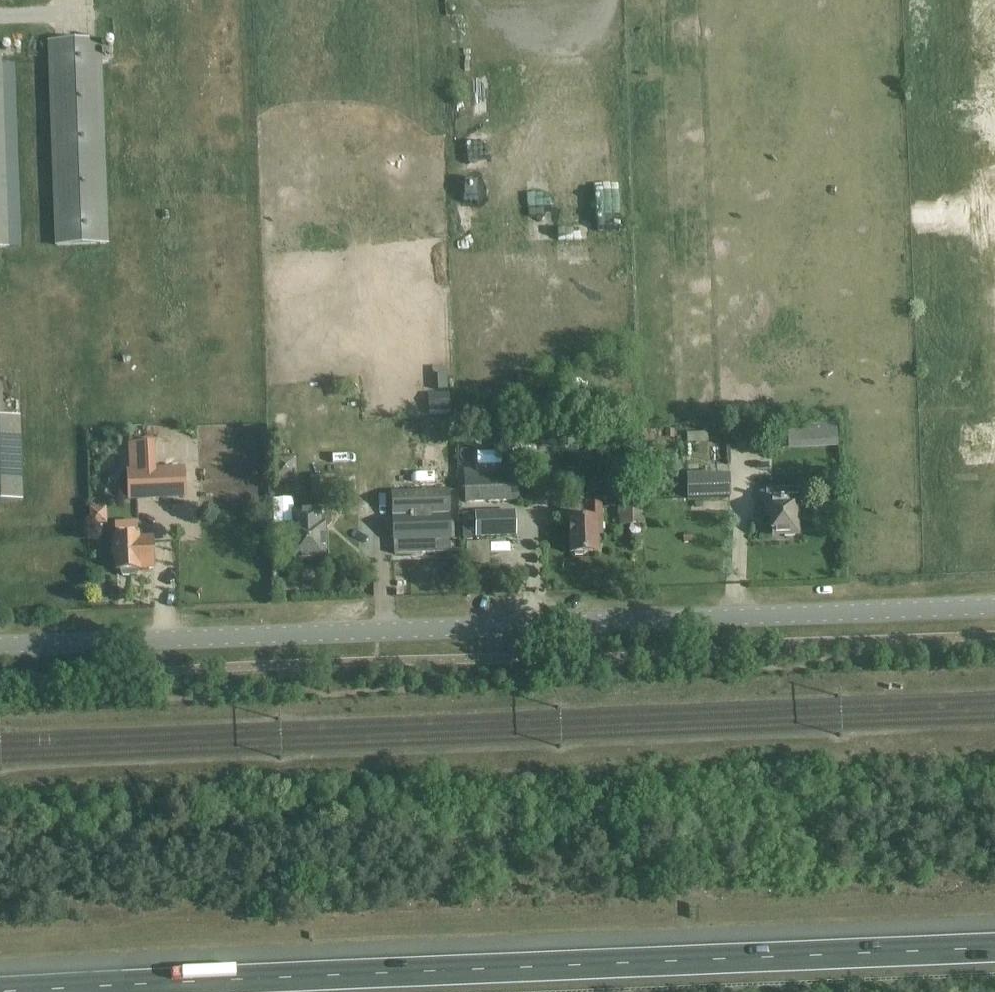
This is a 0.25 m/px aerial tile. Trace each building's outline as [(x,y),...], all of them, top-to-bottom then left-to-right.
[(47,42),(54,246),(107,245),(101,40),(47,42)] [(9,248),(22,248),(16,121),(15,63),(1,64),(1,56),(0,43),(0,249),(9,248)] [(476,125),(492,125),(491,88),(475,88),(476,125)] [(450,402),(429,403),(429,412),(450,411),(450,402)] [(354,412),(354,426),(370,426),(370,412),(354,412)] [(276,414),(275,424),(288,424),(288,414),(276,414)] [(23,501),(20,418),(0,418),(0,501),(23,501)] [(802,443),(801,427),(787,427),(788,444),(802,443)] [(503,441),(494,441),(494,451),(503,451),(503,441)] [(127,468),(128,500),(187,498),(186,466),(155,468),(154,442),(128,443),(129,468),(127,468)] [(274,457),(274,481),(296,480),(296,456),(274,457)] [(565,475),(587,476),(587,466),(565,466),(565,475)] [(386,471),(387,491),(398,491),(397,471),(386,471)] [(466,504),(520,501),(518,475),(465,478),(466,504)] [(688,499),(731,498),(730,475),(687,476),(688,499)] [(311,477),(312,501),(327,501),(326,476),(311,477)] [(796,489),(765,490),(765,499),(763,499),(764,517),(771,517),(772,536),(798,535),(796,489)] [(400,517),(401,540),(394,541),(394,554),(402,554),(451,552),(449,490),(392,492),(393,517),(400,517)] [(622,503),(617,503),(618,522),(646,521),(645,502),(642,502),(622,503)] [(597,535),(603,535),(602,504),(579,505),(580,521),(569,521),(571,555),(598,554),(597,535)] [(106,509),(89,509),(90,525),(106,524),(106,509)] [(323,526),(321,526),(321,510),(292,510),(292,527),(290,527),(291,562),(324,561),(323,526)] [(558,527),(557,511),(543,512),(544,528),(558,527)] [(475,513),(475,514),(475,538),(515,537),(515,513),(475,513)] [(139,569),(153,569),(152,539),(138,539),(137,537),(114,538),(114,542),(112,542),(112,556),(115,556),(115,572),(121,571),(122,576),(133,575),(134,571),(139,571),(139,569)]
